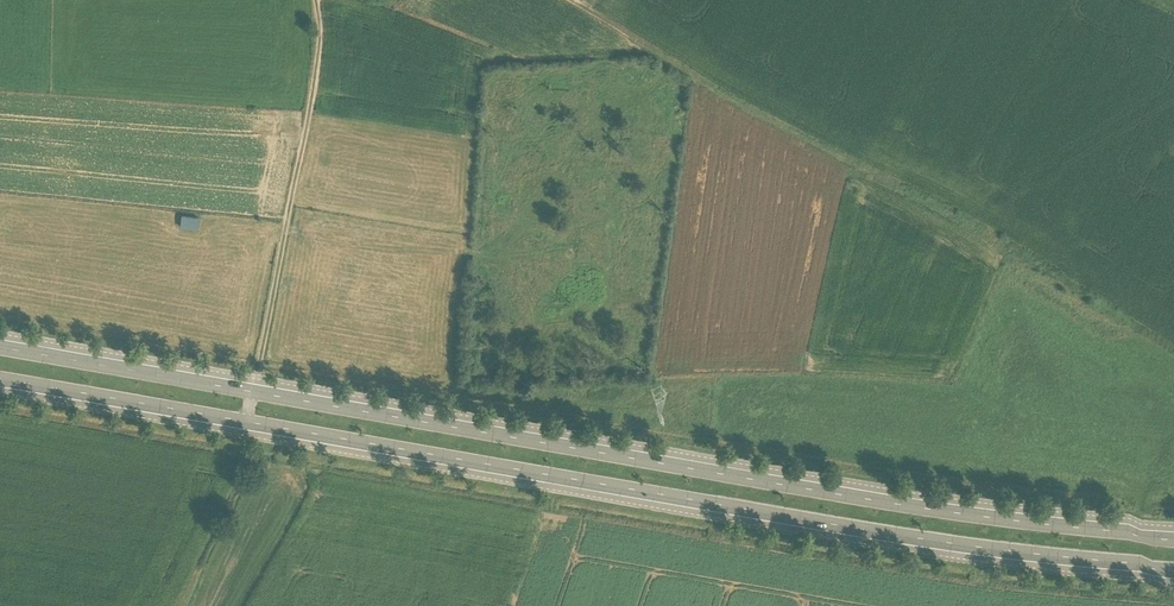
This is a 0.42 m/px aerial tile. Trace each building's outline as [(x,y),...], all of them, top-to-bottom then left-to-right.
[(199,217),(181,215),(180,227),(197,229),(199,217)]
